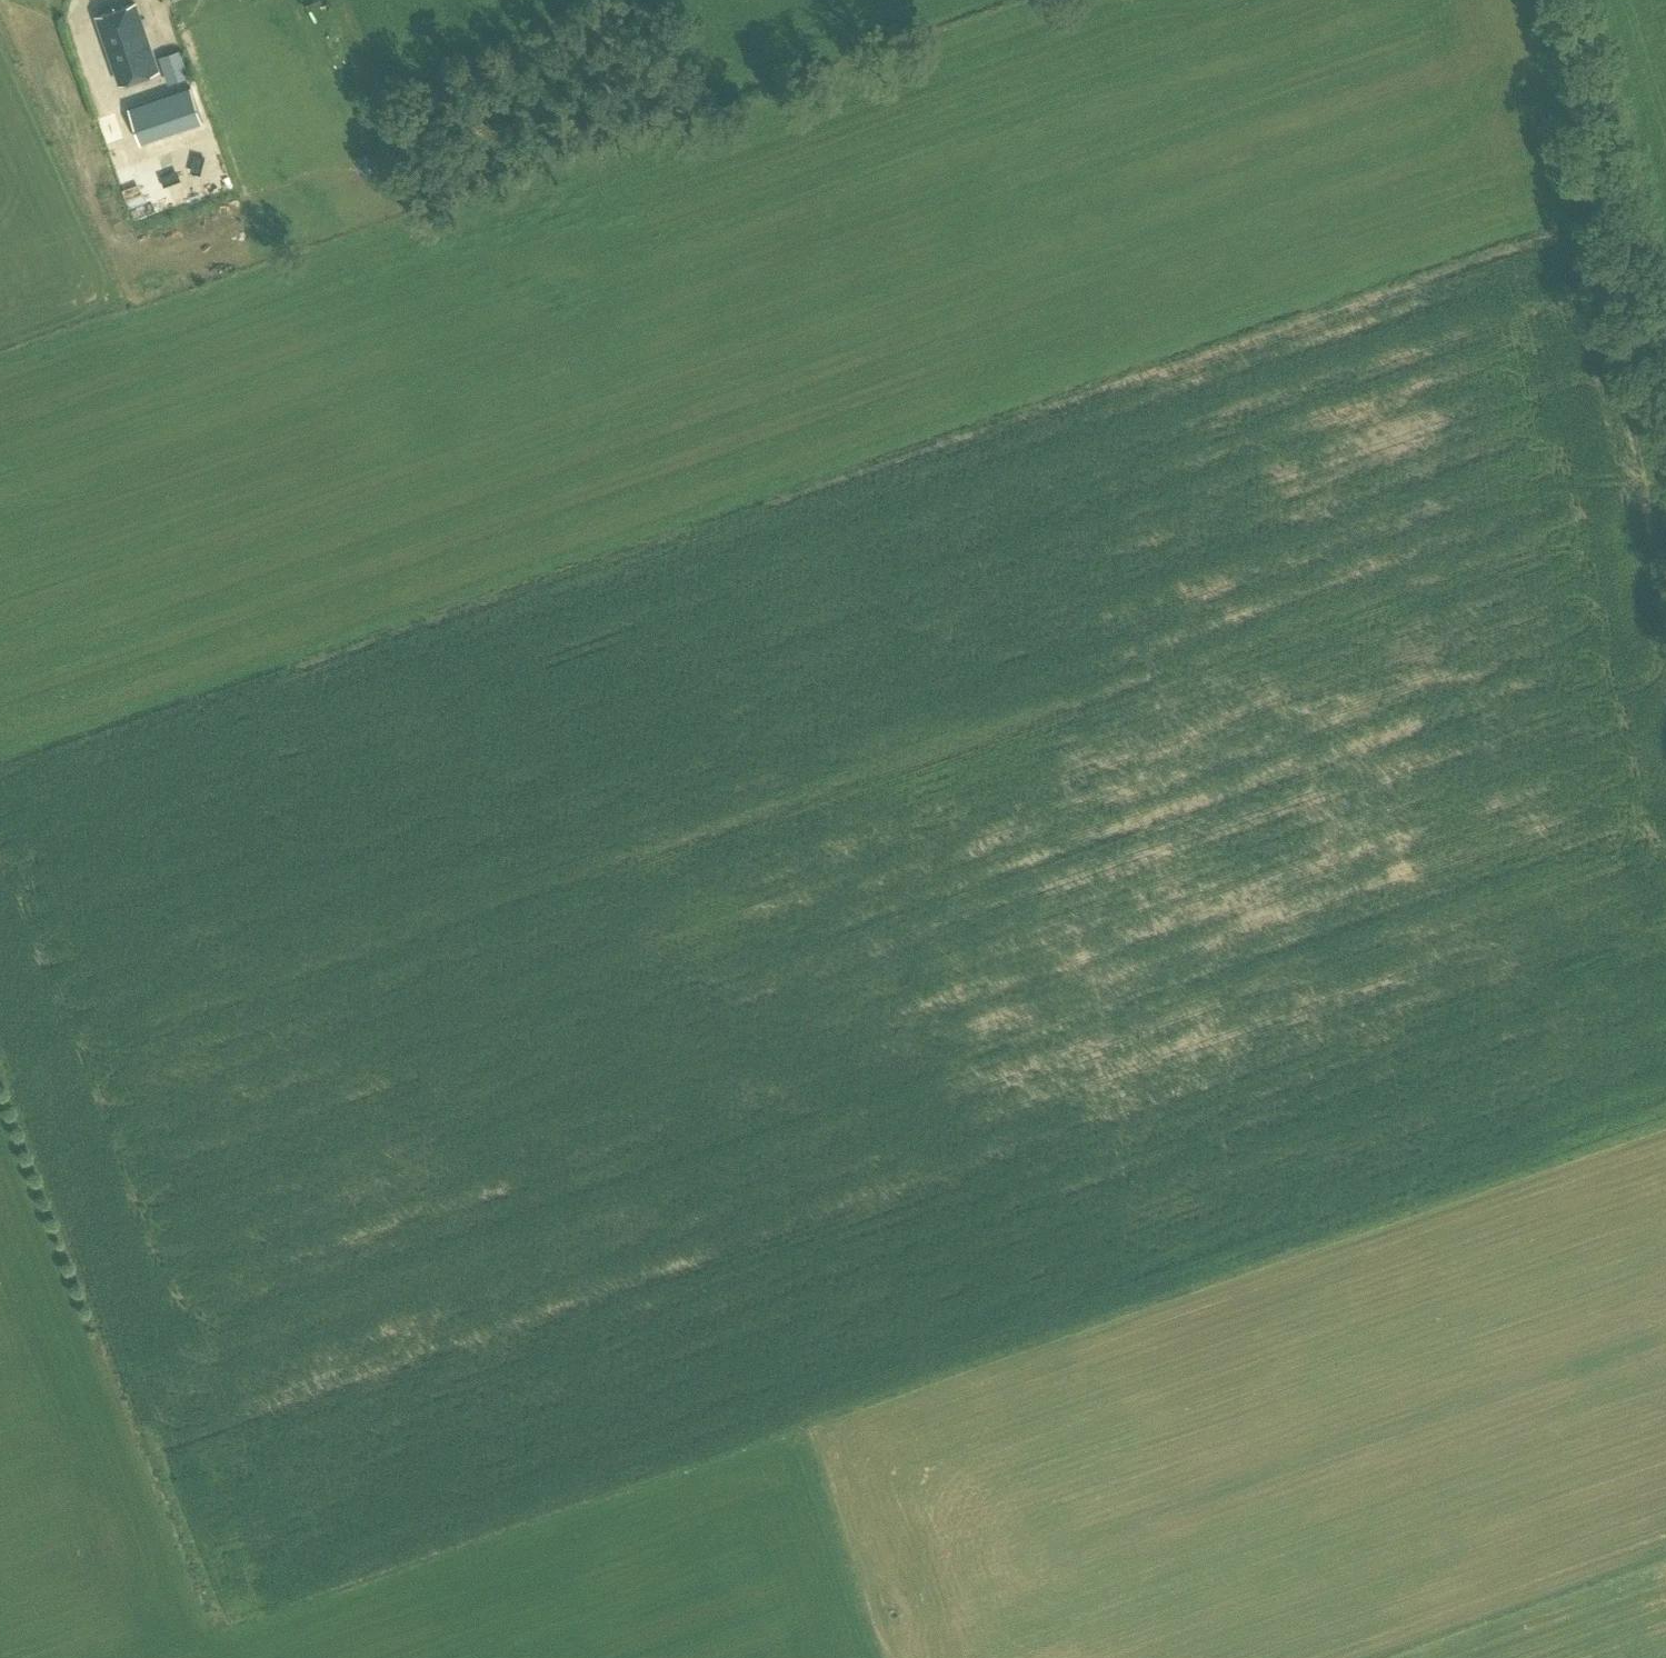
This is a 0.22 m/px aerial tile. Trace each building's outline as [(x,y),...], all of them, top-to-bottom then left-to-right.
[(135,1),(97,14),(120,82),(158,68),(135,1)] [(207,111),(194,79),(133,104),(146,136),(207,111)] [(216,134),(210,119),(184,129),(189,144),(216,134)]
